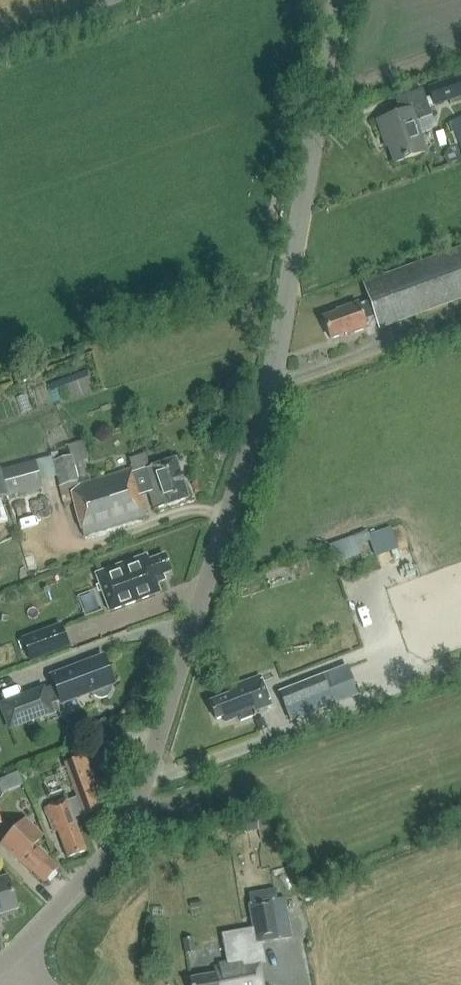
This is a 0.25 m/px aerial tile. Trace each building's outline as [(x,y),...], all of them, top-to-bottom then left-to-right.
[(427,87),(433,107),(460,97),(460,75),(427,87)] [(419,136),(432,131),(435,124),(424,92),(396,102),(400,115),(378,123),(384,141),(387,140),(396,164),(425,154),(419,136)] [(451,122),(460,150),(460,118),(451,122)] [(410,316),(460,297),(460,248),(362,284),(368,300),(357,304),(356,302),(336,310),(337,313),(324,317),(332,338),(345,334),(346,336),(366,328),(364,321),(374,317),(377,327),(410,316)] [(75,482),(77,481),(70,455),(53,461),(60,486),(75,482)] [(154,509),(188,498),(176,459),(149,467),(145,455),(130,460),(133,468),(70,488),(83,535),(146,516),(140,495),(149,492),(154,509)] [(35,461),(0,471),(0,499),(42,487),(35,461)] [(392,523),(333,542),(345,579),(404,559),(392,523)] [(163,574),(170,571),(164,555),(148,560),(146,555),(96,574),(110,611),(160,592),(157,583),(165,580),(163,574)] [(31,661),(69,647),(60,624),(22,638),(31,661)] [(111,689),(110,685),(113,683),(102,655),(50,675),(54,684),(43,688),(0,704),(9,728),(52,712),(50,704),(61,700),(62,703),(91,692),(93,695),(97,698),(102,698),(106,697),(109,693),(111,689)] [(345,666),(280,691),(291,720),(357,695),(345,666)] [(227,688),(230,695),(209,703),(216,720),(223,717),(225,722),(238,716),(240,720),(254,715),(252,711),(269,704),(257,676),(227,688)] [(265,726),(262,718),(253,721),(257,730),(265,726)] [(74,778),(81,796),(67,801),(66,799),(45,807),(54,832),(58,830),(68,857),(86,850),(74,818),(106,807),(92,770),(90,771),(85,756),(65,763),(71,779),(74,778)] [(0,779),(0,798),(1,798),(3,793),(23,785),(18,772),(0,779)] [(259,830),(257,817),(234,821),(237,834),(259,830)] [(42,834),(25,818),(8,835),(8,848),(31,870),(32,868),(44,880),(57,867),(45,856),(48,853),(40,845),(37,848),(33,844),(42,834)] [(17,908),(7,876),(0,879),(0,913),(17,908)] [(247,903),(252,932),(254,942),(255,942),(289,936),(282,896),(275,898),(273,888),(246,893),(248,903),(247,903)] [(252,932),(235,935),(240,961),(213,966),(214,973),(188,978),(190,984),(262,984),(258,960),(259,960),(255,942),(254,942),(252,932)] [(195,951),(193,936),(182,938),(185,952),(195,951)]
